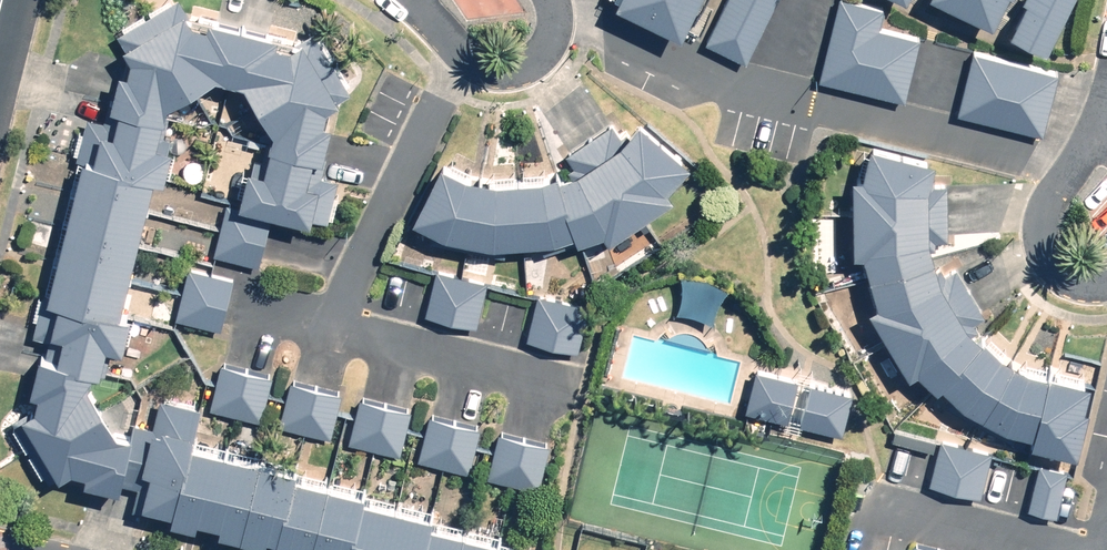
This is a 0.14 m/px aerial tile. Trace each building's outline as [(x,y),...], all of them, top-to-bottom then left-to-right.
[(697,0),(625,0),(682,29),(697,0)] [(777,0),(728,0),(708,40),(747,59),(777,0)] [(821,78),(906,99),(921,38),(879,27),(884,7),(852,0),(840,0),(821,78)] [(995,19),(1004,0),(956,0),(995,19)] [(1013,27),(1049,45),(1071,0),(1026,0),(1013,27)] [(181,63),(245,79),(272,123),(263,159),(253,156),(242,202),(329,223),(340,177),(310,170),(314,152),(324,155),(338,99),(352,90),(315,29),(293,42),(278,38),(280,32),(211,15),(209,21),(194,17),(188,38),(140,26),(130,69),(119,67),(106,120),(90,116),(32,349),(47,353),(34,407),(13,419),(51,480),(65,471),(120,485),(133,434),(119,431),(93,389),(105,340),(122,344),(129,315),(120,313),(154,176),(165,179),(174,145),(162,142),(181,63)] [(1059,69),(975,49),(959,112),(1044,132),(1059,69)] [(465,171),(444,160),(415,215),(432,224),(429,237),(505,253),(507,242),(542,232),(546,245),(606,229),(613,233),(663,191),(656,182),(682,160),(642,114),(623,129),(611,115),(565,154),(577,168),(498,176),(465,171)] [(937,158),(871,140),(864,171),(855,171),(856,251),(864,248),(879,299),(872,304),(911,371),(917,368),(937,386),(943,382),(952,389),(947,403),(1014,443),(1020,427),(1033,431),(1030,443),(1079,454),(1094,380),(1031,366),(992,341),(972,321),(985,315),(958,267),(941,274),(931,235),(947,237),(948,180),(931,180),(937,158)] [(273,213),(229,202),(216,253),(260,264),(273,213)] [(235,277),(190,266),(177,317),(222,328),(235,277)] [(489,281),(437,268),(426,311),(478,324),(489,281)] [(710,273),(681,270),(683,283),(681,299),(678,309),(698,314),(714,322),(717,303),(728,287),(733,283),(710,273)] [(590,306),(539,293),(528,336),(580,349),(590,306)] [(274,375),(223,362),(212,407),(263,420),(274,375)] [(799,377),(758,367),(747,408),(789,419),(799,377)] [(331,437),(342,392),(293,380),(282,424),(331,437)] [(854,391),(813,381),(802,423),(844,433),(854,391)] [(138,421),(123,481),(140,485),(134,508),(289,546),(288,549),(525,549),(499,544),(501,537),(433,520),(435,512),(366,495),(367,489),(296,472),(298,466),(191,440),(200,406),(161,397),(154,425),(138,421)] [(400,453),(411,410),(363,398),(352,441),(400,453)] [(469,470),(480,427),(433,416),(422,459),(469,470)] [(550,444),(501,432),(489,476),(539,489),(550,444)] [(993,450),(943,438),(931,483),(982,495),(993,450)] [(1069,471),(1041,464),(1030,507),(1058,514),(1069,471)]
